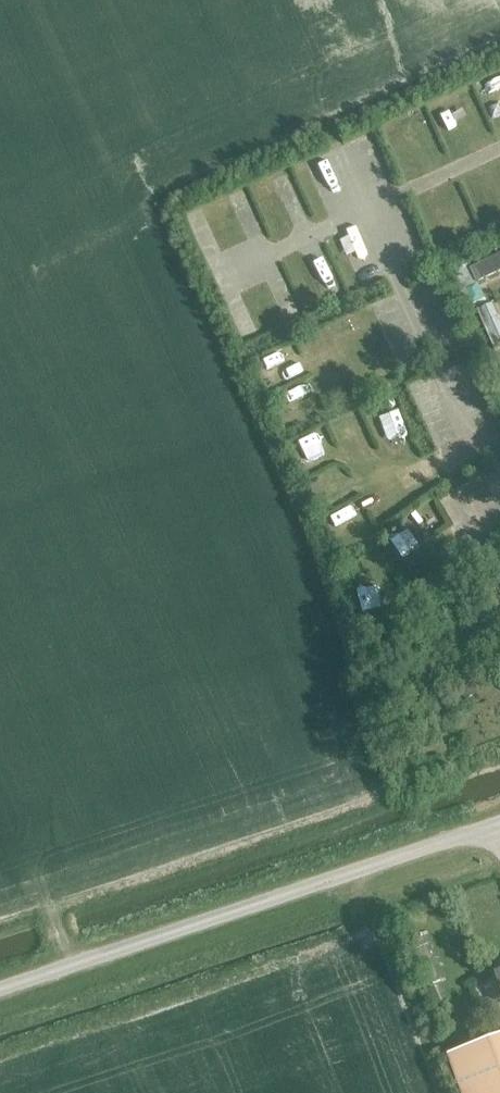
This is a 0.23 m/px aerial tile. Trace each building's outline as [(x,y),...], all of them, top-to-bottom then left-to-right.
[(405,536),(420,524),(409,512),(395,524),(405,536)] [(446,1057),(459,1092),(499,1092),(499,1037),(446,1057)]
